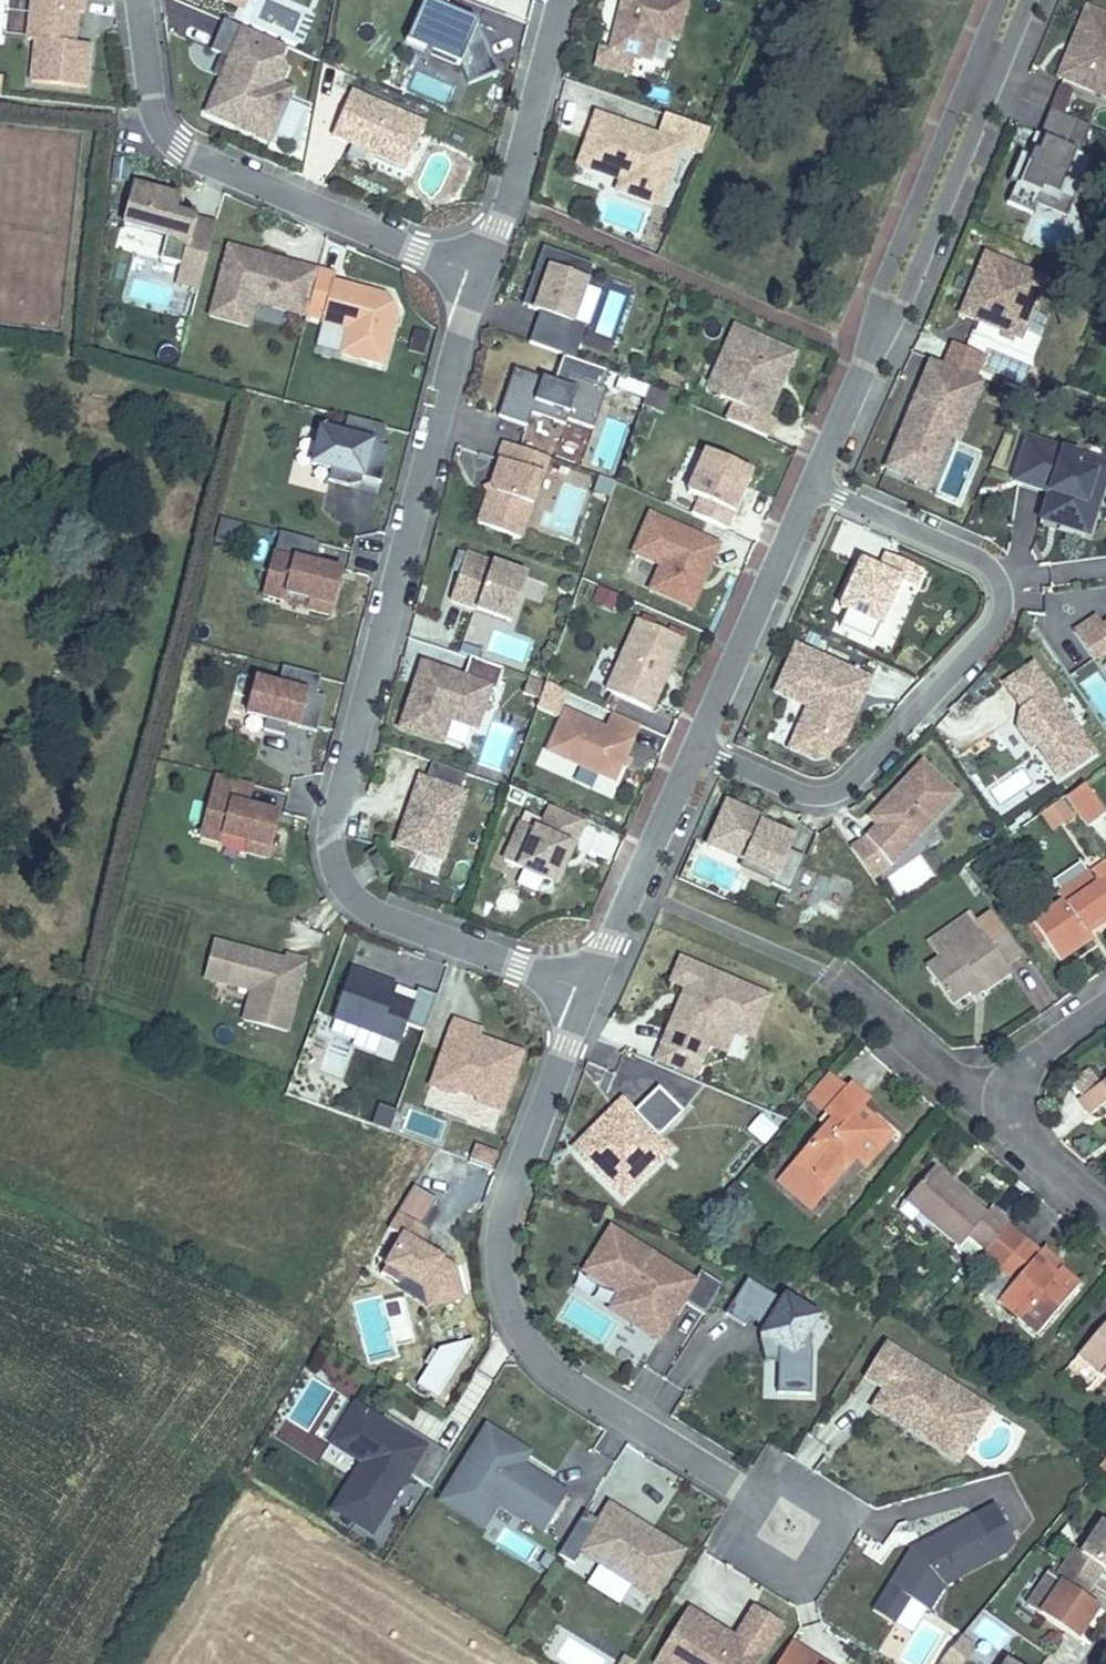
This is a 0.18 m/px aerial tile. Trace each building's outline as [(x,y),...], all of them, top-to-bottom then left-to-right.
[(27,40),(35,41),(31,82),(86,88),(91,45),(74,43),(78,12),(84,13),(85,0),(31,0),(27,40)] [(243,9),(247,0),(229,0),(228,2),(243,9)] [(688,1),(685,0),(623,0),(619,14),(624,15),(620,28),(616,27),(610,49),(601,47),(596,65),(630,74),(635,57),(650,61),(657,36),(677,41),(688,1)] [(446,14),(451,13),(425,1),(420,11),(442,21),(446,14)] [(1087,6),(1072,42),(1082,46),(1078,57),(1068,53),(1058,77),(1105,97),(1105,14),(1087,6)] [(442,21),(420,11),(416,23),(427,51),(461,66),(468,84),(498,72),(484,38),(473,34),(478,24),(451,13),(446,14),(442,21)] [(212,51),(222,55),(230,59),(222,79),(206,114),(255,135),(265,113),(268,115),(281,85),(288,70),(278,66),(287,46),(225,20),(212,51)] [(1072,42),(1068,53),(1078,57),(1082,46),(1072,42)] [(230,59),(222,55),(214,76),(222,79),(230,59)] [(293,90),(281,85),(268,115),(265,113),(255,135),(271,142),(293,90)] [(1056,85),(1051,108),(1065,111),(1070,88),(1056,85)] [(351,92),(332,136),(349,144),(351,139),(377,151),(375,155),(407,168),(426,124),(351,92)] [(1091,127),(1050,110),(1039,138),(1044,140),(1038,153),(1033,151),(1031,157),(1020,153),(1009,182),(1015,184),(1007,204),(1032,214),(1036,206),(1040,195),(1056,201),(1065,180),(1080,186),(1092,158),(1080,154),(1091,127)] [(702,154),(710,130),(664,115),(657,137),(596,116),(579,165),(622,180),(618,191),(659,206),(680,146),(702,154)] [(1029,149),(1038,153),(1044,140),(1039,138),(1034,136),(1029,149)] [(351,139),(349,144),(375,155),(377,151),(351,139)] [(1080,186),(1065,180),(1056,201),(1040,195),(1036,206),(1067,218),(1080,186)] [(182,265),(177,282),(200,288),(217,224),(175,213),(179,198),(135,186),(125,225),(168,236),(162,260),(182,265)] [(319,270),(228,247),(210,317),(249,327),(255,303),(307,316),(319,270)] [(541,312),(530,343),(575,359),(586,326),(573,322),(593,265),(544,247),(529,290),(534,292),(528,307),(541,312)] [(986,254),(961,314),(1021,339),(1046,279),(986,254)] [(386,296),(332,282),(322,323),(348,330),(341,354),(383,365),(396,313),(383,309),(386,296)] [(534,292),(529,290),(523,306),(528,307),(534,292)] [(727,419),(767,437),(775,420),(768,417),(781,388),(774,385),(779,374),(786,376),(796,354),(735,327),(716,368),(729,374),(719,397),(734,403),(727,419)] [(899,437),(886,469),(930,487),(940,463),(929,458),(939,434),(958,441),(983,381),(936,362),(928,383),(923,381),(904,425),(909,427),(905,439),(899,437)] [(729,374),(716,368),(706,391),(719,397),(729,374)] [(564,386),(514,370),(498,417),(527,426),(531,414),(565,425),(567,420),(593,428),(606,389),(567,376),(564,386)] [(781,388),(786,376),(779,374),(774,385),(781,388)] [(385,426),(348,416),(343,436),(321,430),(312,465),(331,469),(328,481),(349,486),(352,475),(363,478),(382,482),(390,448),(381,445),(385,426)] [(532,438),(559,447),(566,428),(539,418),(532,438)] [(625,451),(627,426),(606,424),(604,450),(625,451)] [(909,427),(904,425),(899,437),(905,439),(909,427)] [(929,458),(940,463),(950,438),(939,434),(929,458)] [(1040,519),(1086,534),(1105,475),(1105,465),(1025,439),(1013,481),(1049,493),(1040,519)] [(520,539),(549,458),(504,443),(498,461),(500,461),(492,484),(495,492),(488,496),(478,524),(520,539)] [(693,515),(726,530),(752,472),(706,451),(688,493),(700,499),(693,515)] [(352,475),(349,486),(361,484),(363,478),(352,475)] [(484,488),(488,496),(495,492),(492,484),(484,488)] [(719,545),(650,514),(633,553),(661,565),(650,589),(692,608),(701,587),(695,585),(699,577),(704,579),(719,545)] [(310,563),(316,541),(280,532),(264,595),(285,600),(287,594),(312,600),(309,610),(330,615),(342,571),(310,563)] [(317,542),(316,541),(310,563),(321,566),(317,542)] [(462,575),(468,555),(461,553),(454,572),(462,575)] [(900,581),(914,587),(922,570),(886,553),(879,569),(860,561),(840,607),(847,610),(840,629),(873,643),(900,581)] [(529,577),(468,555),(462,575),(453,601),(513,622),(529,577)] [(701,587),(704,579),(699,577),(695,585),(701,587)] [(612,611),(618,596),(595,587),(589,602),(612,611)] [(1093,660),(1105,652),(1105,625),(1104,627),(1097,617),(1074,633),(1093,660)] [(683,641),(637,620),(606,691),(651,711),(683,641)] [(872,679),(796,645),(775,693),(808,707),(789,749),(816,761),(825,757),(844,737),(856,710),(852,708),(857,697),(865,694),(872,679)] [(504,669),(471,657),(462,683),(449,679),(451,674),(423,665),(401,729),(441,742),(449,718),(476,727),(489,688),(497,691),(504,669)] [(1095,753),(1033,664),(1004,684),(1014,699),(1022,700),(1021,708),(1017,728),(1031,749),(1036,746),(1059,778),(1095,753)] [(317,694),(321,676),(284,666),(279,684),(257,679),(248,714),(267,718),(264,730),(285,735),(288,724),(290,717),(299,720),(297,726),(318,732),(326,697),(317,694)] [(463,679),(451,674),(449,679),(462,683),(463,679)] [(545,685),(536,707),(555,715),(564,692),(545,685)] [(856,710),(865,694),(857,697),(852,708),(856,710)] [(621,767),(640,724),(612,712),(605,728),(566,711),(547,753),(614,783),(621,767)] [(288,724),(297,726),(299,720),(290,717),(288,724)] [(445,745),(469,748),(471,728),(448,725),(445,745)] [(625,758),(621,767),(626,769),(630,760),(625,758)] [(467,772),(433,760),(427,778),(420,776),(397,844),(443,860),(467,792),(461,790),(467,772)] [(878,825),(867,838),(851,848),(872,879),(892,865),(884,854),(896,841),(915,840),(958,795),(923,761),(897,789),(901,793),(894,800),(891,796),(870,818),(878,825)] [(248,805),(253,784),(217,775),(201,838),(222,843),(224,836),(249,843),(246,852),(268,857),(279,813),(248,805)] [(1105,815),(1085,785),(1067,798),(1087,828),(1105,815)] [(897,789),(891,796),(894,800),(901,793),(897,789)] [(1062,801),(1042,814),(1051,828),(1071,814),(1062,801)] [(727,802),(708,844),(744,860),(776,874),(771,884),(790,892),(805,858),(787,850),(793,838),(772,828),(763,824),(765,819),(727,802)] [(521,823),(505,861),(552,882),(568,845),(573,848),(585,821),(552,806),(540,832),(521,823)] [(774,823),(765,819),(763,824),(772,828),(774,823)] [(884,854),(892,864),(915,840),(896,841),(884,854)] [(557,884),(573,848),(568,845),(552,882),(557,884)] [(379,853),(368,861),(379,878),(390,871),(379,853)] [(771,884),(776,874),(744,860),(740,870),(771,884)] [(1094,876),(1099,885),(1105,880),(1105,868),(1094,876)] [(1099,885),(1094,876),(1091,872),(1058,895),(1062,902),(1033,922),(1060,961),(1093,939),(1089,935),(1086,930),(1105,917),(1105,880),(1099,885)] [(538,893),(541,879),(518,876),(516,889),(538,893)] [(979,985),(983,991),(983,992),(1011,973),(1006,966),(1021,956),(991,913),(976,924),(980,930),(939,959),(926,967),(951,1004),(970,992),(979,985)] [(928,943),(939,959),(980,930),(976,924),(969,915),(928,943)] [(1105,923),(1105,917),(1086,930),(1089,935),(1105,923)] [(288,1031),(305,960),(287,955),(286,960),(284,965),(277,964),(278,958),(214,942),(205,979),(252,991),(244,1020),(288,1031)] [(669,1027),(662,1045),(702,1062),(709,1044),(726,1051),(735,1029),(730,1026),(737,1009),(761,1019),(771,995),(681,958),(671,982),(688,989),(686,995),(691,997),(677,1030),(669,1027)] [(425,1031),(438,996),(418,989),(417,994),(413,1003),(394,996),(397,986),(351,969),(333,1019),(400,1043),(407,1024),(425,1031)] [(973,997),(983,991),(979,985),(970,992),(973,997)] [(417,994),(397,986),(394,996),(413,1003),(417,994)] [(686,995),(688,989),(686,988),(669,1027),(677,1030),(691,997),(686,995)] [(754,1036),(761,1019),(737,1009),(730,1026),(735,1029),(754,1036)] [(473,1026),(455,1019),(430,1086),(454,1095),(461,1091),(475,1096),(479,1104),(501,1112),(523,1053),(470,1034),(473,1026)] [(482,1029),(473,1026),(470,1034),(479,1037),(482,1029)] [(702,1062),(662,1045),(655,1062),(695,1078),(702,1062)] [(809,1098),(826,1113),(847,1089),(830,1073),(809,1098)] [(1081,1098),(1091,1113),(1105,1103),(1105,1081),(1081,1098)] [(851,1152),(856,1157),(866,1165),(880,1148),(876,1145),(887,1132),(869,1117),(865,1123),(855,1115),(860,1109),(867,1101),(850,1086),(847,1089),(826,1113),(834,1120),(842,1127),(834,1136),(826,1129),(780,1183),(811,1209),(849,1165),(844,1161),(851,1152)] [(572,1149),(622,1198),(655,1165),(634,1144),(649,1128),(658,1136),(682,1111),(658,1087),(634,1111),(629,1106),(621,1113),(614,1106),(572,1149)] [(621,1099),(614,1106),(621,1113),(629,1106),(621,1099)] [(869,1117),(860,1109),(855,1115),(865,1123),(869,1117)] [(762,1145),(778,1127),(760,1112),(745,1129),(762,1145)] [(834,1120),(826,1129),(834,1136),(842,1127),(834,1120)] [(634,1144),(655,1165),(671,1149),(658,1136),(649,1128),(634,1144)] [(891,1136),(887,1132),(876,1145),(880,1148),(891,1136)] [(474,1146),(469,1161),(490,1168),(495,1152),(474,1146)] [(849,1165),(856,1157),(851,1152),(844,1161),(849,1165)] [(935,1218),(931,1223),(960,1248),(970,1236),(986,1251),(1010,1224),(992,1208),(987,1215),(933,1168),(910,1196),(935,1218)] [(449,1200),(426,1184),(401,1222),(415,1231),(389,1270),(406,1281),(410,1274),(431,1288),(434,1306),(469,1299),(462,1267),(443,1255),(430,1245),(439,1231),(431,1226),(449,1200)] [(923,1231),(931,1223),(935,1218),(910,1196),(898,1210),(923,1231)] [(443,1208),(431,1226),(439,1231),(451,1213),(443,1208)] [(706,1312),(725,1282),(702,1268),(695,1278),(612,1227),(586,1269),(643,1304),(633,1320),(661,1337),(677,1312),(684,1299),(688,1301),(706,1312)] [(439,1231),(430,1245),(443,1255),(439,1231)] [(1035,1259),(1040,1253),(1025,1240),(999,1270),(1014,1283),(997,1302),(1017,1319),(1037,1336),(1078,1287),(1059,1270),(1055,1275),(1035,1259)] [(1043,1249),(1040,1253),(1035,1259),(1055,1275),(1059,1270),(1063,1266),(1043,1249)] [(403,1286),(434,1306),(431,1288),(410,1274),(403,1286)] [(633,1320),(643,1304),(622,1291),(612,1307),(633,1320)] [(688,1301),(684,1299),(677,1312),(680,1314),(688,1301)] [(733,1302),(711,1337),(730,1349),(735,1342),(752,1314),(733,1302)] [(752,1314),(735,1342),(750,1351),(767,1323),(752,1314)] [(767,1323),(750,1351),(744,1361),(756,1365),(764,1365),(764,1385),(762,1416),(796,1417),(798,1377),(793,1377),(794,1355),(804,1340),(770,1319),(767,1323)] [(1102,1374),(1105,1378),(1105,1323),(1079,1355),(1102,1374)] [(992,1407),(885,1342),(865,1376),(884,1388),(879,1396),(954,1442),(968,1418),(980,1426),(992,1407)] [(1088,1391),(1102,1374),(1079,1355),(1064,1372),(1088,1391)] [(756,1365),(744,1361),(750,1385),(764,1385),(764,1365),(756,1365)] [(309,1380),(287,1421),(310,1433),(331,1392),(309,1380)] [(960,1460),(980,1426),(968,1418),(954,1442),(879,1396),(873,1407),(960,1460)] [(339,1449),(364,1410),(354,1404),(330,1443),(339,1449)] [(409,1475),(430,1488),(450,1455),(419,1436),(416,1442),(364,1410),(339,1449),(361,1463),(332,1510),(371,1534),(409,1475)] [(416,1442),(419,1436),(385,1415),(381,1420),(416,1442)] [(487,1428),(441,1502),(468,1518),(483,1494),(544,1532),(568,1494),(506,1457),(514,1445),(487,1428)] [(810,1439),(799,1462),(818,1470),(828,1447),(810,1439)] [(685,1551),(609,1504),(580,1551),(656,1598),(685,1551)] [(947,1586),(998,1559),(975,1517),(921,1545),(924,1551),(915,1556),(912,1550),(890,1586),(931,1611),(947,1586)] [(1103,1522),(1081,1553),(1075,1549),(1065,1564),(1092,1583),(1102,1569),(1105,1571),(1105,1524),(1103,1522)] [(924,1551),(921,1545),(912,1550),(915,1556),(924,1551)] [(1092,1583),(1065,1564),(1055,1578),(1050,1574),(1028,1606),(1076,1640),(1099,1607),(1083,1597),(1092,1583)] [(654,1663),(758,1663),(783,1624),(754,1606),(733,1642),(726,1637),(723,1641),(716,1637),(721,1629),(688,1609),(654,1663)] [(973,1632),(1002,1647),(1012,1628),(983,1613),(973,1632)] [(726,1637),(733,1642),(735,1638),(721,1629),(716,1637),(723,1641),(726,1637)] [(941,1661),(944,1663),(961,1663),(973,1649),(960,1638),(941,1661)] [(778,1663),(827,1663),(792,1642),(778,1663)]
